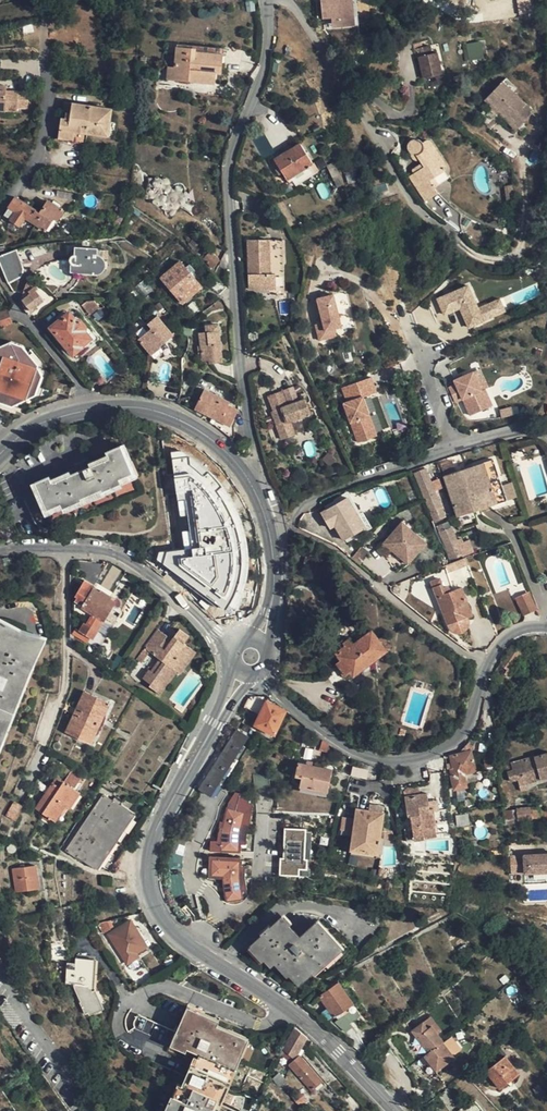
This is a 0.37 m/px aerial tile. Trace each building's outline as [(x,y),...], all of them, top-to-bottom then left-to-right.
[(325,16),(334,14),(335,17),(353,15),(351,0),(324,0),(325,16)] [(467,43),(468,60),(483,58),(482,41),(467,43)] [(424,42),(408,46),(410,55),(413,54),(419,75),(438,70),(431,48),(426,50),(425,47),(424,42)] [(194,58),(195,52),(195,49),(177,47),(175,68),(168,67),(167,79),(213,83),(215,72),(220,73),(221,61),(194,58)] [(222,54),(195,52),(194,58),(221,61),(222,54)] [(476,106),(511,132),(525,113),(502,96),(506,91),(494,82),(476,106)] [(13,116),(13,113),(23,113),(23,97),(4,96),(0,96),(0,116),(13,116)] [(65,102),(60,129),(75,131),(106,136),(110,109),(65,102)] [(490,127),(477,117),(471,124),(485,134),(490,127)] [(73,141),(75,131),(60,129),(58,138),(73,141)] [(422,202),(435,192),(431,187),(426,179),(439,169),(442,165),(426,143),(424,140),(421,139),(419,139),(418,141),(416,141),(414,139),(410,139),(407,140),(404,141),(402,144),(402,148),(402,151),(404,155),(406,155),(409,154),(412,154),(415,158),(418,163),(420,166),(412,171),(405,177),(422,202)] [(274,159),(285,177),(288,182),(292,180),(296,185),(313,174),(309,167),(313,164),(300,143),(274,159)] [(410,169),(412,171),(420,166),(418,163),(410,169)] [(318,171),(313,164),(309,167),(313,174),(318,171)] [(445,176),(439,169),(426,179),(431,187),(445,176)] [(441,201),(435,192),(422,202),(429,210),(441,201)] [(63,211),(48,201),(39,213),(16,197),(9,206),(16,212),(10,220),(19,226),(25,218),(45,231),(51,222),(54,218),(57,220),(63,211)] [(186,246),(190,250),(197,243),(192,239),(186,246)] [(248,289),(275,289),(274,264),(283,263),(282,240),(247,240),(248,289)] [(99,258),(96,257),(92,257),(92,248),(76,247),(75,255),(73,255),(71,257),(69,258),(70,261),(70,263),(72,264),(72,271),(78,271),(78,273),(96,274),(99,273),(102,270),(103,268),(103,264),(103,262),(102,259),(99,258)] [(0,255),(0,261),(9,283),(19,278),(20,275),(22,272),(22,269),(16,250),(0,255)] [(202,261),(211,269),(219,260),(211,251),(202,261)] [(190,275),(185,268),(179,262),(161,277),(183,302),(202,287),(190,275)] [(284,295),(283,263),(274,264),(275,289),(276,295),(284,295)] [(190,264),(185,268),(190,275),(195,271),(190,264)] [(226,288),(214,277),(206,285),(220,294),(226,288)] [(23,289),(22,300),(30,311),(43,300),(36,291),(38,290),(35,285),(27,281),(23,289)] [(460,310),(467,329),(506,314),(500,298),(479,306),(470,284),(436,298),(443,317),(460,310)] [(341,327),(333,295),(317,299),(323,323),(315,324),(319,341),(328,338),(326,331),(333,328),(341,327)] [(84,303),(78,308),(85,316),(95,309),(88,303),(84,303)] [(11,323),(6,310),(0,312),(0,328),(11,323)] [(71,356),(75,354),(83,347),(82,345),(92,338),(86,330),(87,325),(82,318),(77,318),(72,312),(53,327),(59,335),(56,337),(71,356)] [(151,328),(139,340),(151,355),(159,347),(159,346),(172,334),(157,317),(148,324),(151,328)] [(218,324),(205,326),(205,332),(201,333),(202,346),(197,346),(198,354),(202,354),(203,360),(210,360),(210,364),(221,362),(218,324)] [(75,354),(77,356),(99,339),(87,325),(86,330),(92,338),(82,345),(83,347),(75,354)] [(326,331),(328,338),(335,336),(333,328),(326,331)] [(3,341),(0,346),(0,398),(3,400),(9,391),(18,397),(28,382),(29,383),(38,368),(27,360),(32,351),(23,345),(14,341),(3,341)] [(482,390),(474,371),(455,379),(457,383),(449,386),(454,397),(461,393),(470,415),(489,407),(482,390)] [(376,391),(370,375),(342,386),(347,401),(343,402),(358,441),(374,436),(366,415),(370,414),(363,396),(361,391),(364,390),(367,394),(376,391)] [(485,388),(482,390),(489,407),(492,405),(485,388)] [(228,402),(205,391),(195,409),(229,426),(236,410),(227,405),(228,402)] [(270,397),(276,412),(291,407),(285,392),(270,397)] [(276,412),(273,413),(278,427),(291,423),(312,415),(307,401),(291,407),(276,412)] [(370,414),(366,415),(374,436),(377,434),(370,414)] [(291,423),(278,427),(283,441),(296,437),(291,423)] [(89,466),(77,471),(51,482),(48,477),(33,483),(55,532),(142,494),(122,445),(107,451),(109,457),(89,466)] [(459,516),(462,515),(477,510),(508,499),(494,458),(445,475),(459,516)] [(74,465),(77,471),(89,466),(87,460),(74,465)] [(426,467),(415,472),(434,519),(446,516),(426,467)] [(200,468),(177,468),(177,478),(176,478),(176,505),(175,513),(199,514),(199,502),(200,492),(202,490),(204,487),(205,484),(204,481),(202,479),(200,477),(200,468)] [(344,538),(370,523),(363,511),(359,513),(349,496),(322,512),(331,527),(335,524),(344,538)] [(479,515),(477,510),(462,515),(463,520),(479,515)] [(402,521),(386,540),(400,552),(401,551),(404,553),(400,557),(408,564),(427,543),(402,521)] [(372,527),(370,523),(344,538),(346,542),(372,527)] [(171,534),(185,532),(184,524),(170,526),(171,534)] [(439,532),(451,560),(462,555),(450,527),(439,532)] [(384,542),(400,557),(404,553),(401,551),(400,552),(386,540),(384,542)] [(215,548),(194,542),(191,554),(184,552),(170,547),(164,566),(181,571),(182,569),(187,571),(187,573),(183,584),(199,589),(201,588),(203,587),(204,585),(205,583),(215,548)] [(186,544),(184,552),(191,554),(194,542),(186,544)] [(355,561),(357,563),(366,551),(361,547),(351,558),(355,561)] [(465,558),(452,562),(446,565),(449,572),(468,565),(469,564),(467,557),(465,558)] [(465,618),(469,616),(474,615),(463,587),(452,591),(447,593),(445,587),(441,577),(431,581),(450,626),(452,630),(457,632),(462,632),(466,630),(468,627),(465,618)] [(97,632),(110,610),(106,607),(111,599),(112,597),(102,591),(101,593),(94,589),(83,608),(93,614),(86,625),(97,632)] [(524,614),(536,608),(529,592),(517,598),(524,614)] [(115,602),(111,599),(106,607),(110,610),(115,602)] [(37,641),(4,628),(0,638),(0,734),(37,641)] [(374,660),(383,654),(376,644),(382,640),(387,648),(392,645),(384,635),(380,638),(372,628),(354,643),(348,647),(346,644),(337,652),(342,659),(337,662),(346,675),(351,671),(354,675),(374,660)] [(159,694),(176,671),(192,649),(185,644),(190,637),(180,630),(169,643),(164,650),(160,647),(165,640),(168,637),(158,630),(145,648),(150,652),(159,659),(163,662),(154,674),(151,672),(149,670),(143,679),(151,685),(149,687),(159,694)] [(344,642),(346,644),(348,647),(354,643),(350,637),(344,642)] [(169,643),(165,640),(160,647),(164,650),(169,643)] [(388,649),(387,648),(382,640),(376,644),(383,654),(388,649)] [(142,663),(150,652),(145,648),(137,659),(142,663)] [(503,659),(499,664),(508,670),(504,675),(509,679),(525,656),(513,648),(505,660),(503,659)] [(176,671),(178,673),(180,675),(197,653),(192,649),(176,671)] [(114,669),(122,658),(119,656),(111,667),(114,669)] [(159,659),(151,672),(154,674),(163,662),(159,659)] [(531,676),(536,669),(530,664),(525,672),(531,676)] [(161,696),(178,673),(176,671),(159,694),(161,696)] [(109,704),(85,693),(77,710),(67,731),(91,743),(109,704)] [(285,712),(267,702),(256,725),(275,734),(285,712)] [(248,737),(237,731),(200,788),(211,795),(248,737)] [(323,741),(323,742),(321,750),(327,751),(329,744),(323,741)] [(461,751),(460,751),(461,754),(452,756),(450,756),(453,770),(451,770),(452,775),(450,775),(452,790),(466,787),(464,774),(476,772),(475,768),(474,763),(478,762),(476,758),(473,759),(469,743),(468,744),(461,751)] [(512,764),(512,765),(514,771),(508,773),(511,784),(518,782),(519,786),(525,784),(546,778),(546,754),(512,764)] [(328,792),(332,771),(312,767),(307,765),(298,764),(296,776),(302,778),(301,786),(328,792)] [(73,770),(71,774),(80,781),(83,777),(73,770)] [(80,781),(71,774),(64,783),(58,779),(37,809),(46,814),(54,820),(56,821),(66,805),(65,804),(74,790),(80,781)] [(527,791),(525,784),(519,786),(521,792),(527,791)] [(327,796),(328,792),(301,786),(300,790),(327,796)] [(404,791),(405,797),(419,795),(418,786),(407,788),(404,791)] [(80,793),(74,790),(65,804),(66,805),(70,808),(80,793)] [(427,794),(419,795),(405,797),(408,814),(411,814),(415,842),(425,841),(424,838),(437,835),(435,825),(437,824),(434,813),(433,809),(430,810),(429,802),(427,794)] [(133,814),(104,795),(66,851),(76,858),(77,857),(95,869),(133,814)] [(249,843),(249,798),(223,798),(223,841),(210,841),(210,852),(239,852),(239,843),(249,843)] [(437,800),(429,802),(430,810),(433,809),(434,813),(439,812),(437,800)] [(23,807),(15,802),(7,815),(15,820),(23,807)] [(517,810),(518,820),(539,818),(538,809),(517,810)] [(357,810),(351,850),(378,853),(380,837),(384,814),(357,810)] [(505,821),(518,820),(517,810),(504,812),(505,821)] [(46,814),(42,819),(51,825),(54,820),(46,814)] [(46,831),(51,825),(42,819),(41,818),(37,824),(46,831)] [(351,836),(352,818),(341,818),(340,835),(351,836)] [(284,828),(280,875),(308,877),(312,830),(284,828)] [(11,854),(14,854),(15,852),(16,850),(16,848),(15,846),(14,845),(12,844),(10,844),(8,846),(7,848),(7,850),(8,852),(9,853),(11,854)] [(351,854),(377,858),(378,853),(351,850),(351,854)] [(524,856),(525,874),(546,872),(546,855),(524,856)] [(524,856),(510,858),(511,874),(525,874),(524,856)] [(208,879),(224,879),(223,900),(243,901),(244,857),(208,857),(208,879)] [(38,890),(35,866),(13,869),(16,892),(38,890)] [(285,915),(281,918),(289,926),(292,923),(285,915)] [(289,926),(281,918),(271,928),(262,936),(252,946),(265,959),(271,966),(273,964),(277,960),(290,975),(299,984),(312,972),(338,947),(316,923),(299,938),(289,926)] [(131,920),(109,934),(127,965),(139,957),(137,953),(147,947),(131,920)] [(338,947),(341,945),(319,921),(316,923),(338,947)] [(106,922),(97,924),(103,933),(110,929),(106,922)] [(260,934),(262,936),(271,928),(269,925),(260,934)] [(344,947),(341,945),(338,947),(312,972),(314,975),(344,947)] [(464,945),(458,948),(465,959),(471,955),(464,945)] [(262,963),(265,959),(252,946),(248,949),(262,963)] [(92,991),(95,989),(94,987),(96,959),(75,957),(75,963),(91,964),(88,986),(90,986),(91,988),(92,991)] [(286,977),(290,975),(277,960),(273,964),(286,977)] [(58,964),(49,963),(49,971),(57,972),(58,964)] [(91,964),(75,963),(67,963),(66,984),(74,985),(74,988),(81,1001),(80,1003),(85,1014),(88,1012),(100,1007),(92,991),(91,988),(90,986),(88,986),(91,964)] [(348,1015),(355,1010),(351,1005),(353,1004),(338,984),(320,997),(334,1016),(345,1010),(348,1015)] [(104,1009),(95,989),(92,991),(100,1007),(88,1012),(89,1015),(104,1009)] [(450,1014),(455,1021),(458,1019),(447,1005),(441,1010),(445,1016),(450,1014)] [(188,1006),(186,1011),(217,1025),(219,1020),(188,1006)] [(357,1013),(355,1010),(348,1015),(351,1019),(357,1013)] [(439,1044),(450,1061),(471,1046),(460,1030),(455,1021),(450,1014),(445,1016),(441,1010),(428,1018),(442,1041),(439,1044)] [(217,1025),(186,1011),(177,1031),(172,1042),(188,1049),(199,1054),(194,1065),(185,1086),(181,1085),(177,1083),(176,1087),(172,1095),(171,1095),(164,1110),(211,1110),(213,1107),(226,1079),(241,1042),(215,1030),(217,1025)] [(164,1058),(170,1046),(172,1042),(177,1031),(139,1015),(135,1023),(135,1028),(129,1032),(131,1039),(134,1043),(137,1046),(164,1058)] [(249,1039),(217,1025),(215,1030),(241,1042),(247,1044),(249,1039)] [(307,1038),(295,1027),(283,1049),(285,1051),(295,1059),(297,1055),(307,1038)] [(186,1053),(188,1049),(172,1042),(170,1046),(186,1053)] [(231,1081),(247,1044),(241,1042),(226,1079),(231,1081)] [(297,1055),(295,1059),(296,1061),(290,1065),(311,1089),(320,1081),(297,1055)] [(486,1072),(500,1089),(519,1075),(505,1057),(486,1072)] [(191,1063),(186,1076),(181,1085),(185,1086),(194,1065),(191,1063)] [(181,1085),(186,1076),(181,1074),(177,1083),(181,1085)] [(279,1074),(273,1079),(279,1086),(285,1080),(279,1074)] [(231,1081),(226,1079),(213,1107),(219,1109),(231,1081)] [(300,1105),(306,1100),(299,1092),(294,1097),(300,1105)]
